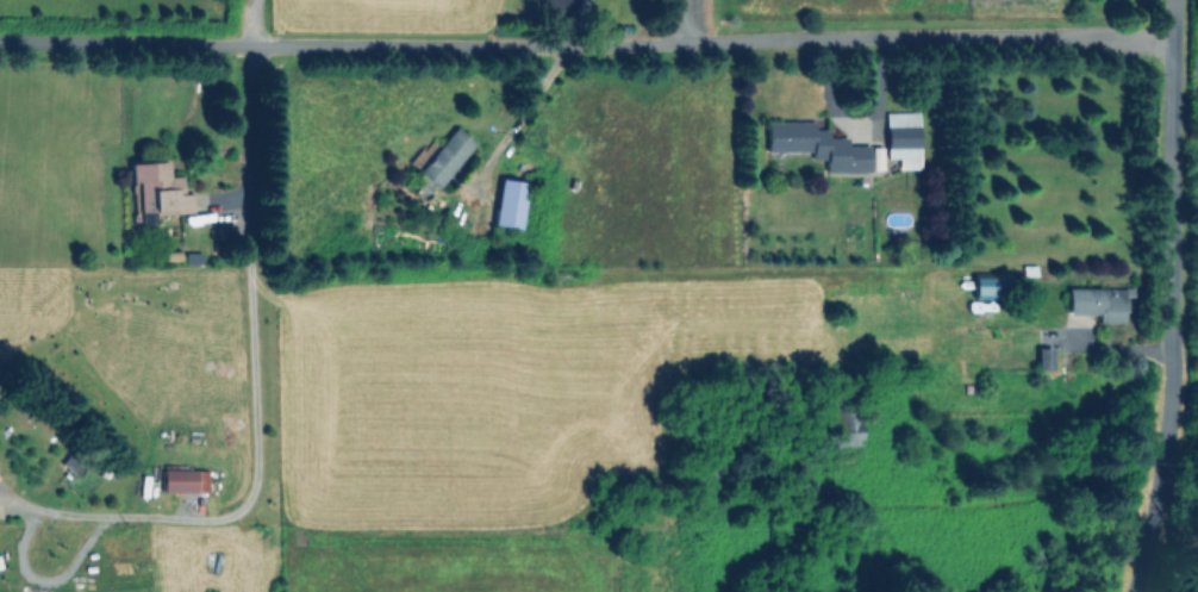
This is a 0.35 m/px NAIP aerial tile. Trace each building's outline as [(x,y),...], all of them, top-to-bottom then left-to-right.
[(918,112),(884,112),(885,158),(898,158),(898,169),(919,169),(918,112)] [(869,172),(868,145),(846,145),(846,137),(827,137),(827,129),(813,129),(813,121),(766,122),(766,151),(810,151),(810,158),(824,158),(825,172),(869,172)] [(434,188),(474,144),(455,127),(415,171),(434,188)] [(192,212),(191,193),(182,193),(181,176),(168,176),(167,161),(130,163),(132,212),(138,212),(139,224),(153,223),(153,214),(192,212)] [(492,225),(519,228),(524,181),(497,178),(492,225)] [(972,299),(996,298),(996,276),(971,277),(972,299)] [(835,446),(859,446),(859,416),(849,416),(849,408),(838,409),(839,432),(834,432),(835,446)] [(161,491),(206,491),(207,470),(161,469),(161,491)]
